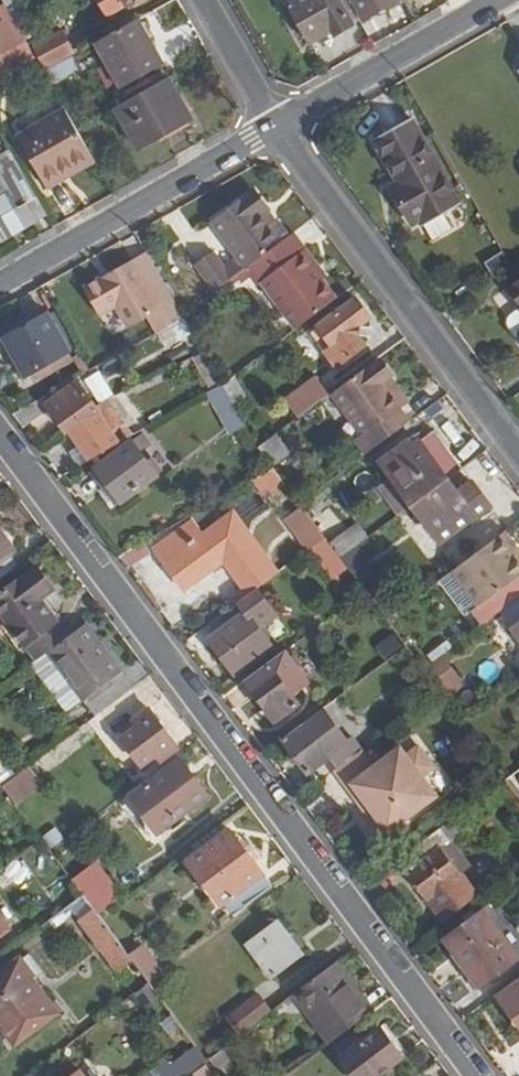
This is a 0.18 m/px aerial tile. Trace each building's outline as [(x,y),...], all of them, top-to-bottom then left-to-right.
[(108,16),(136,0),(99,0),(108,16)] [(297,0),(289,0),(286,1),(310,44),(330,32),(333,37),(352,26),(337,0),(304,0),(299,3),(298,1),(297,0)] [(347,0),(337,0),(352,26),(359,22),(349,4),(347,0)] [(349,4),(355,1),(365,19),(397,2),(396,0),(347,0),(349,4)] [(15,1),(6,6),(12,17),(20,30),(30,25),(15,1)] [(0,5),(0,19),(2,23),(12,17),(6,6),(4,3),(0,5)] [(0,24),(0,58),(27,42),(20,30),(12,17),(2,23),(0,24)] [(162,66),(163,65),(138,20),(93,45),(119,91),(162,66)] [(60,31),(30,48),(35,58),(44,73),(72,57),(75,55),(60,31)] [(27,42),(0,58),(0,79),(35,58),(30,48),(27,42)] [(72,57),(44,73),(51,85),(79,70),(72,57)] [(137,150),(138,150),(183,125),(170,103),(180,98),(169,77),(114,108),(137,150)] [(180,98),(170,103),(183,125),(191,119),(192,119),(180,98)] [(17,139),(46,190),(62,180),(59,174),(91,156),(76,130),(64,109),(16,137),(17,139)] [(458,206),(411,123),(374,143),(398,185),(390,189),(411,226),(419,221),(434,213),(437,218),(441,215),(458,206)] [(46,216),(10,153),(0,159),(0,242),(46,216)] [(95,162),(91,156),(59,174),(62,180),(95,162)] [(254,190),(249,194),(263,213),(268,209),(254,190)] [(214,253),(197,266),(216,291),(249,267),(289,237),(276,219),(267,226),(259,216),(263,213),(249,194),(212,221),(238,257),(224,267),(214,253)] [(434,213),(419,221),(426,234),(424,236),(428,244),(431,244),(437,240),(435,238),(450,230),(441,215),(437,218),(434,213)] [(289,237),(249,267),(295,330),(336,299),(323,281),(314,269),(317,267),(292,234),(289,237)] [(502,252),(485,264),(495,281),(512,270),(502,252)] [(111,337),(173,302),(146,253),(83,288),(111,337)] [(317,267),(314,269),(323,281),(325,279),(317,267)] [(509,291),(518,305),(518,284),(509,291)] [(367,316),(356,300),(318,326),(331,345),(334,342),(339,348),(333,353),(338,361),(342,358),(342,360),(364,345),(356,333),(358,323),(367,316)] [(514,337),(518,334),(518,308),(509,315),(507,317),(507,319),(506,321),(506,323),(507,325),(510,331),(514,337)] [(53,327),(46,314),(4,338),(5,339),(25,375),(67,351),(53,327)] [(192,334),(183,318),(158,333),(156,334),(161,345),(174,337),(177,342),(192,334)] [(62,322),(53,327),(67,351),(76,346),(62,322)] [(191,359),(208,389),(219,383),(202,353),(191,359)] [(381,357),(373,363),(387,382),(393,378),(395,376),(381,357)] [(361,436),(355,440),(366,455),(411,422),(400,407),(384,384),(387,382),(373,363),(331,395),(361,436)] [(233,377),(221,386),(222,387),(232,404),(245,397),(233,377)] [(387,382),(384,384),(400,407),(409,400),(408,399),(393,378),(387,382)] [(314,379),(283,402),(297,420),(328,397),(314,379)] [(68,434),(69,432),(78,444),(90,460),(118,445),(113,437),(121,431),(102,404),(93,410),(74,383),(46,403),(42,398),(13,414),(23,428),(50,409),(68,434)] [(222,387),(207,395),(229,435),(244,426),(232,404),(222,387)] [(113,437),(118,445),(132,435),(108,400),(102,404),(121,431),(113,437)] [(142,433),(130,442),(131,443),(139,455),(152,445),(142,433)] [(434,434),(419,445),(446,481),(462,469),(434,434)] [(277,435),(257,450),(272,468),(290,454),(277,435)] [(121,502),(155,477),(146,465),(139,455),(131,443),(96,468),(98,470),(121,502)] [(382,463),(398,484),(413,505),(446,481),(419,445),(414,448),(410,443),(382,463)] [(78,444),(68,452),(79,467),(90,460),(78,444)] [(274,470),(254,481),(263,494),(267,492),(270,495),(284,484),(274,470)] [(469,481),(454,492),(446,481),(413,505),(441,542),(443,540),(488,507),(469,481)] [(282,521),(305,552),(324,538),(300,507),(282,521)] [(204,537),(192,522),(153,552),(183,592),(222,561),(249,595),(256,590),(277,574),(232,515),(204,537)] [(368,539),(357,524),(329,545),(341,559),(368,539)] [(490,620),(499,613),(518,598),(518,563),(510,551),(514,548),(503,533),(453,571),(490,620)] [(333,579),(347,569),(341,559),(329,545),(325,539),(311,549),(333,579)] [(378,553),(368,539),(341,559),(347,569),(351,574),(365,563),(378,553)] [(148,554),(142,544),(121,555),(127,566),(128,566),(148,554)] [(14,569),(0,550),(0,579),(14,569)] [(365,563),(351,574),(365,593),(371,600),(385,589),(365,563)] [(29,666),(30,666),(67,638),(40,601),(52,592),(35,570),(0,596),(0,628),(29,666)] [(222,597),(221,599),(229,610),(244,599),(236,588),(222,597)] [(258,630),(276,617),(256,590),(249,595),(244,599),(229,610),(227,611),(235,621),(233,623),(209,641),(234,676),(271,648),(258,630)] [(365,593),(360,596),(368,607),(373,603),(371,600),(365,593)] [(499,613),(510,627),(508,628),(518,643),(518,598),(499,613)] [(65,714),(81,701),(93,717),(132,689),(85,625),(67,638),(30,666),(65,714)] [(383,657),(400,647),(392,634),(375,644),(383,657)] [(289,694),(307,681),(285,652),(245,681),(275,721),(277,720),(297,704),(289,694)] [(440,657),(427,669),(450,693),(462,682),(440,657)] [(348,739),(324,708),(282,739),(308,774),(329,758),(337,769),(360,751),(363,749),(352,735),(348,739)] [(134,726),(138,731),(123,742),(140,764),(155,753),(160,760),(177,748),(150,712),(133,724),(134,726)] [(359,822),(375,843),(437,799),(422,779),(434,769),(419,748),(407,758),(401,749),(373,769),(360,751),(337,769),(334,771),(358,805),(363,802),(371,813),(359,822)] [(17,775),(0,752),(0,786),(1,787),(17,775)] [(206,796),(181,760),(129,800),(156,835),(206,796)] [(17,775),(1,787),(2,789),(15,806),(40,787),(26,768),(17,775)] [(464,831),(466,830),(457,818),(400,861),(443,918),(473,895),(459,876),(469,868),(450,842),(464,831)] [(269,885),(228,832),(188,863),(220,904),(222,903),(231,914),(267,886),(269,885)] [(94,863),(71,881),(82,896),(91,909),(96,915),(119,897),(94,863)] [(82,896),(67,907),(77,920),(91,909),(82,896)] [(114,969),(116,972),(130,962),(126,956),(96,915),(91,909),(77,920),(114,969)] [(479,987),(516,960),(518,959),(482,909),(443,938),(479,987)] [(288,935),(279,922),(246,946),(247,947),(269,978),(298,956),(285,937),(288,935)] [(126,956),(130,962),(148,984),(164,972),(142,944),(126,956)] [(29,953),(19,962),(31,979),(43,971),(29,953)] [(19,962),(0,975),(0,1028),(13,1046),(55,1015),(57,1013),(31,979),(19,962)] [(335,963),(331,966),(356,999),(360,996),(335,963)] [(331,966),(291,996),(327,1043),(371,1011),(360,996),(356,999),(331,966)] [(494,993),(518,1026),(518,975),(494,993)] [(271,1011),(258,993),(232,1012),(226,1017),(240,1035),(271,1011)] [(379,1029),(339,1059),(352,1075),(376,1075),(399,1059),(400,1058),(379,1029)] [(205,1062),(195,1049),(178,1062),(173,1056),(145,1075),(186,1075),(205,1062)] [(236,1068),(222,1049),(205,1062),(206,1063),(216,1075),(225,1075),(236,1068)] [(191,1074),(192,1075),(216,1075),(206,1063),(191,1074)]
